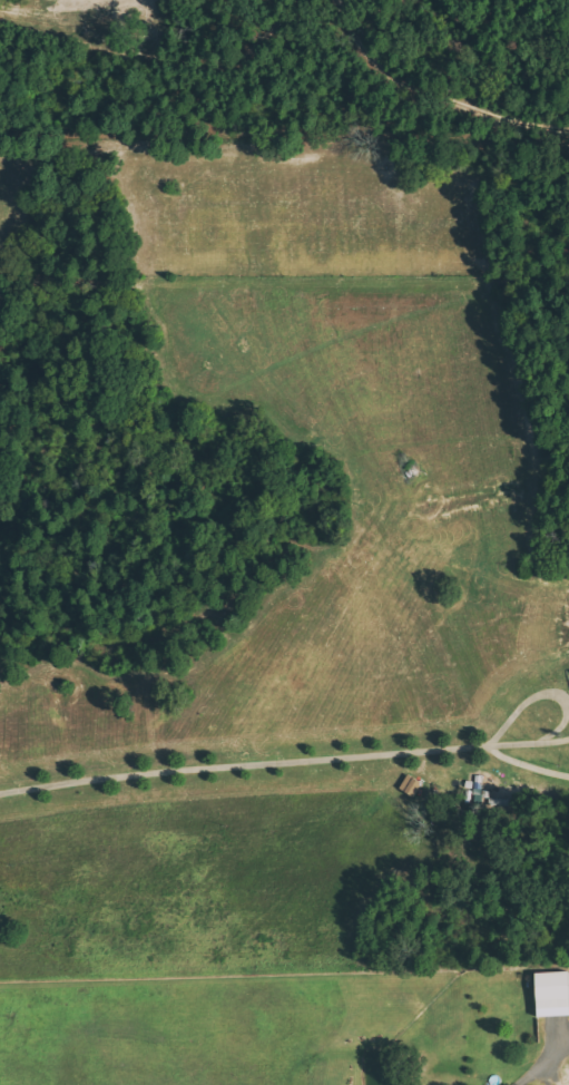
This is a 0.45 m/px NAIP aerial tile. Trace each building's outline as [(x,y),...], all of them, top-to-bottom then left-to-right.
[(537,973),(538,1008),(568,1007),(568,972),(537,973)]
